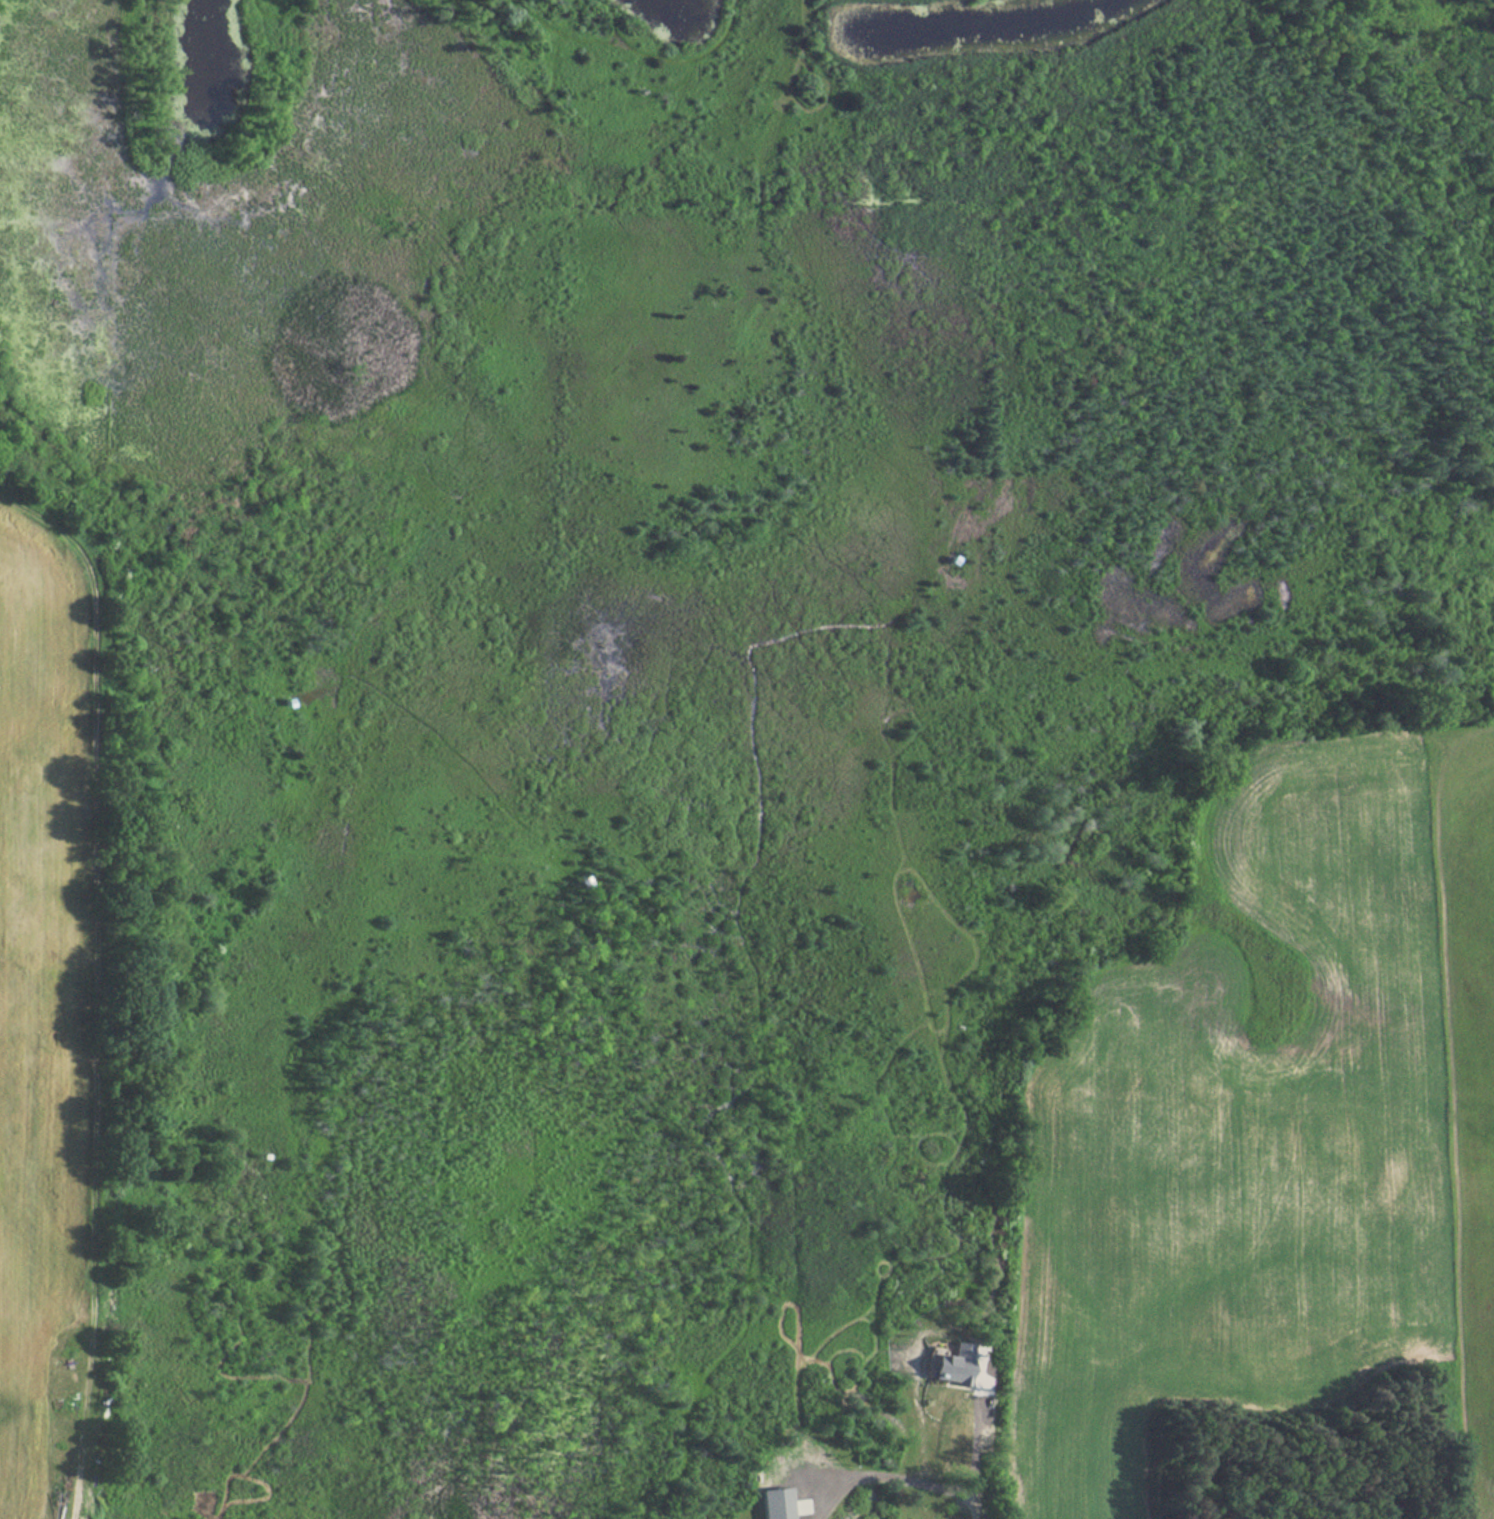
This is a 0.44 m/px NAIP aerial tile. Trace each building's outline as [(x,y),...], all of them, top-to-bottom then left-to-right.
[(930,1379),(968,1384),(975,1345),(953,1342),(951,1356),(934,1353),(930,1379)] [(788,1487),(759,1490),(762,1518),(792,1518),(788,1487)] [(791,1501),(793,1514),(812,1512),(810,1498),(791,1501)]
